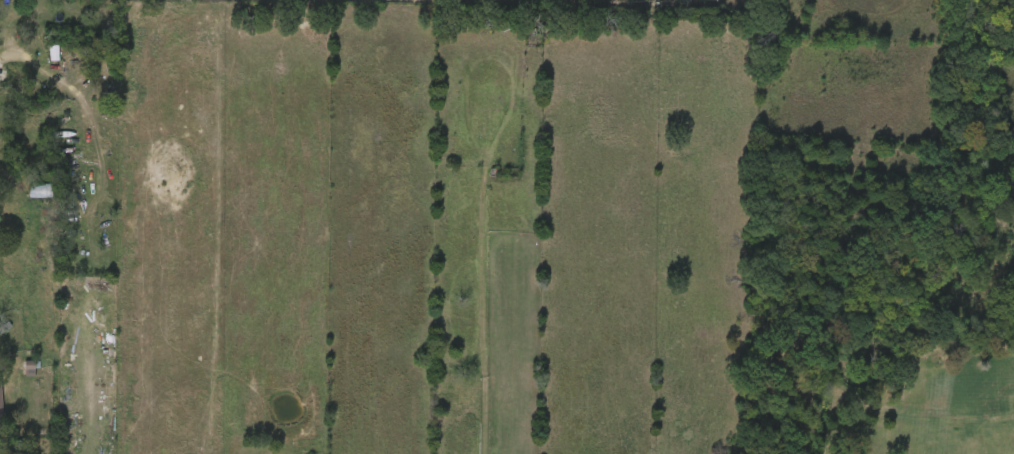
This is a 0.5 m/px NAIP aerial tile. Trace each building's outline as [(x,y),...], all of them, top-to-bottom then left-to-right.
[(609,0),(596,0),(594,1),(602,12),(612,4),(609,0)] [(43,57),(34,57),(35,73),(43,73),(43,57)] [(10,388),(19,387),(19,371),(9,371),(10,388)]
